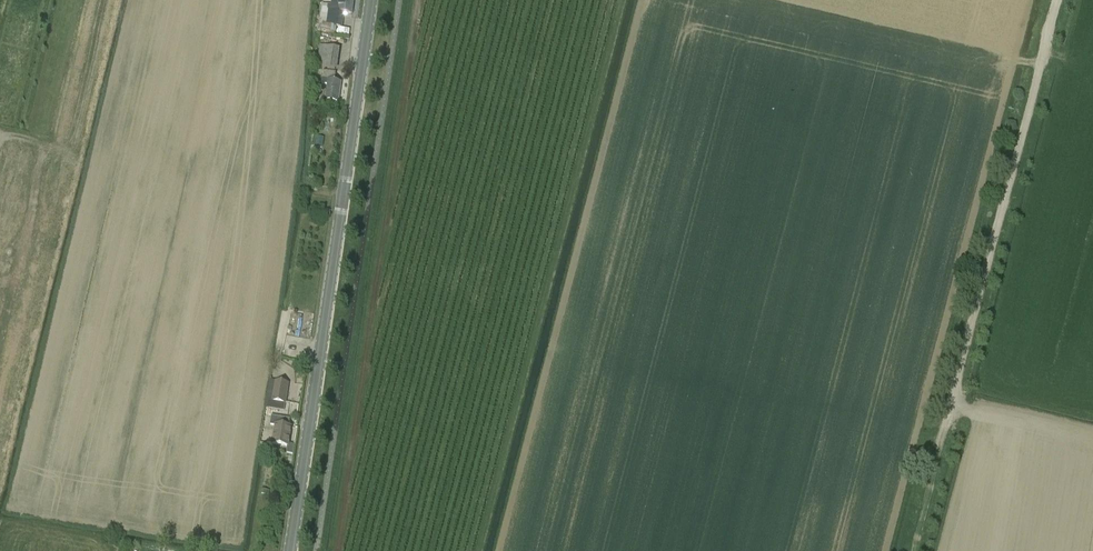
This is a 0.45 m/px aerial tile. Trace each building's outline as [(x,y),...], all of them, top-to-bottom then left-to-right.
[(354,0),(332,0),(331,5),(328,4),(327,12),(322,12),(320,21),(323,21),(322,26),(326,27),(325,32),(338,34),(339,28),(342,28),(344,13),(352,14),(354,0)] [(316,68),(337,71),(340,50),(320,47),(316,68)] [(321,84),(327,85),(325,101),(338,103),(341,83),(335,82),(336,73),(323,71),(321,84)] [(288,384),(270,381),(266,401),(265,408),(284,411),(285,404),(288,384)] [(289,427),(290,420),(272,417),(270,425),(275,426),(272,445),(288,447),(288,450),(293,451),(294,444),(289,443),(291,428),(289,427)]
